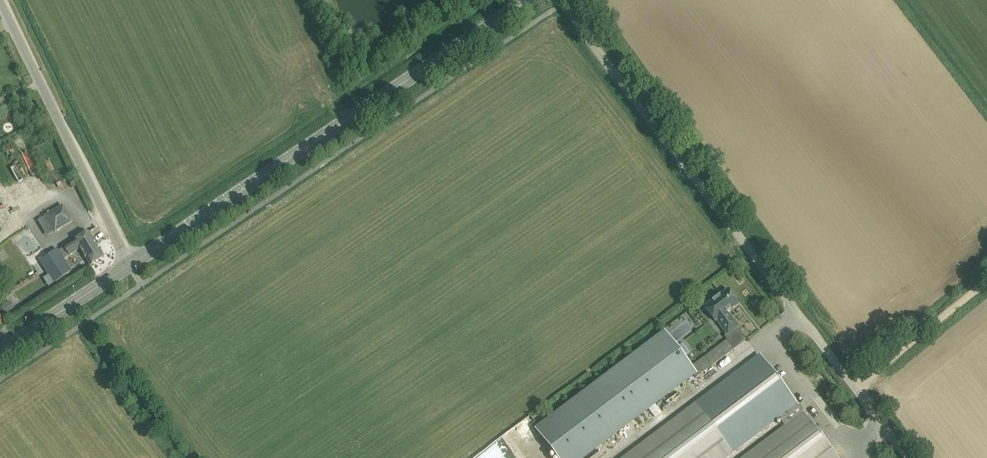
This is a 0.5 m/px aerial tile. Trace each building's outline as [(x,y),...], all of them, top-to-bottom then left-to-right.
[(45,217),(54,232),(73,221),(63,206),(45,217)] [(104,257),(102,252),(89,232),(64,247),(69,256),(81,249),(91,265),(104,257)] [(42,260),(51,274),(56,281),(71,272),(63,260),(58,251),(57,250),(42,260)] [(716,320),(727,334),(738,326),(727,312),(739,303),(728,289),(704,306),(715,321),(716,320)] [(14,308),(10,301),(1,307),(5,314),(14,308)] [(559,457),(583,457),(696,373),(665,333),(537,430),(559,457)] [(760,355),(624,457),(727,457),(779,419),(784,426),(742,457),(837,457),(804,413),(760,355)]
